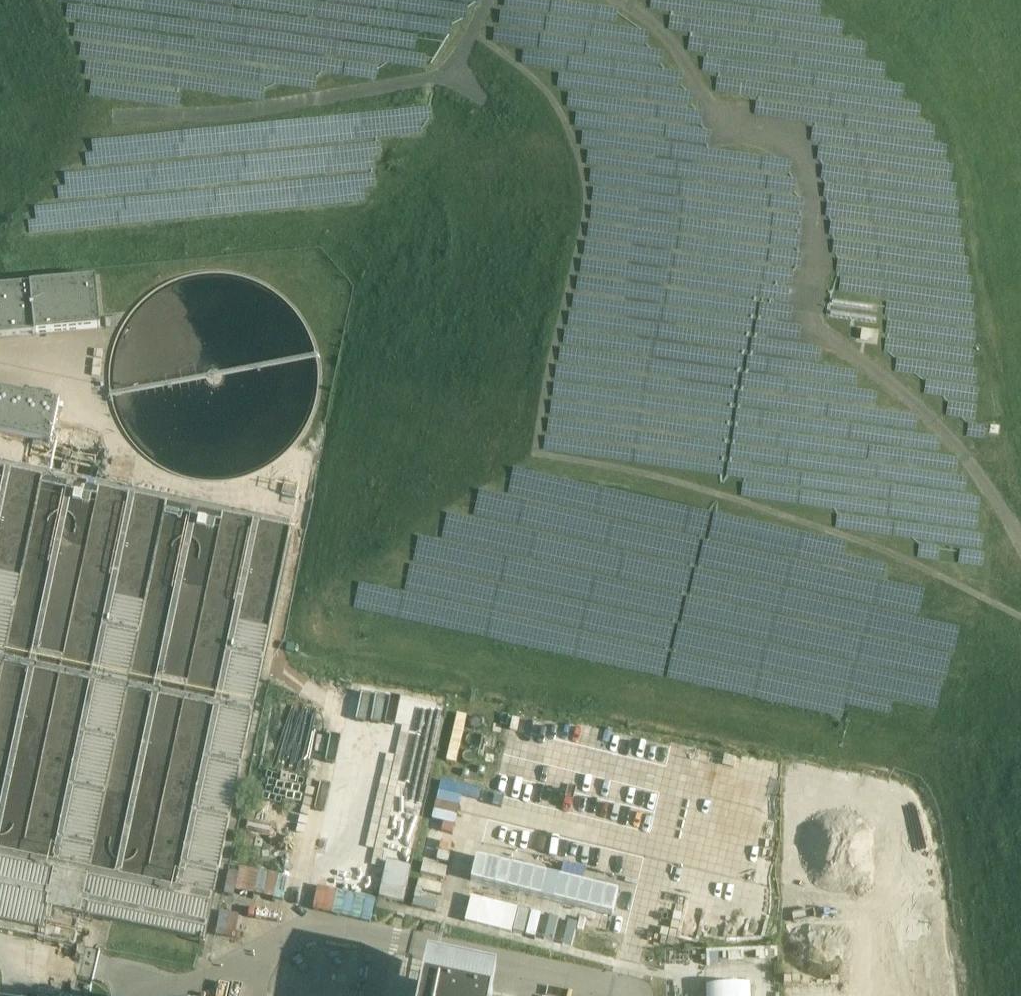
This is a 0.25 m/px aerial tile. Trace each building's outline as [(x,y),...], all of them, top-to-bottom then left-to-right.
[(0,287),(0,336),(100,328),(96,278),(0,287)] [(51,442),(60,401),(0,388),(0,432),(51,442)] [(405,956),(402,968),(426,973),(428,961),(405,956)] [(440,963),(437,975),(461,980),(463,968),(464,967),(440,962),(440,963)] [(397,995),(421,995),(423,986),(426,973),(402,968),(397,995)] [(437,976),(435,986),(459,991),(461,980),(437,976)] [(750,985),(706,987),(706,995),(751,995),(750,985)] [(423,986),(421,995),(471,995),(423,986)]
